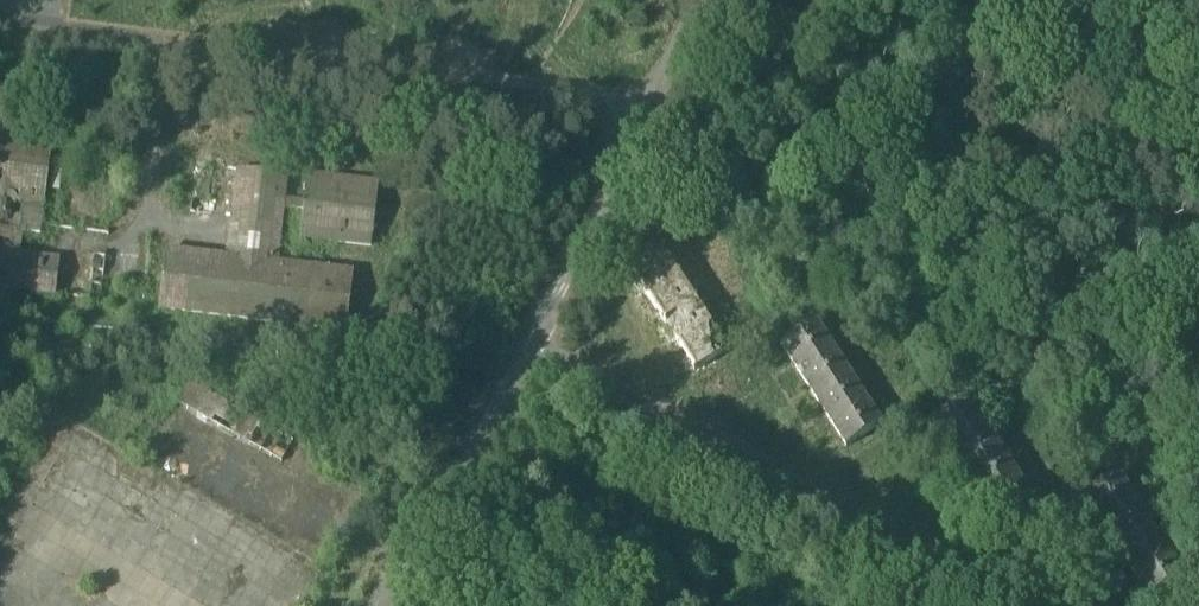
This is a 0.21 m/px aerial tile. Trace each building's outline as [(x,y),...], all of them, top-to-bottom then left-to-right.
[(0,139),(0,292),(16,294),(16,291),(55,295),(59,258),(20,253),(22,233),(41,235),(51,145),(0,139)] [(238,170),(227,259),(165,251),(158,310),(346,333),(353,274),(275,265),(282,209),(283,200),(286,176),(238,170)] [(378,185),(307,176),(304,203),(302,211),(299,239),(370,247),(378,185)] [(304,203),(283,200),(282,209),(302,211),(304,203)] [(662,249),(629,271),(645,296),(678,274),(662,249)] [(94,255),(89,299),(101,300),(106,257),(94,255)] [(678,274),(645,296),(661,321),(694,300),(678,274)] [(694,300),(661,321),(677,346),(711,325),(694,300)] [(815,324),(780,346),(796,372),(831,349),(815,324)] [(711,325),(677,346),(694,372),(727,350),(711,325)] [(831,349),(796,372),(812,397),(847,375),(831,349)] [(847,375),(812,397),(828,423),(863,400),(847,375)] [(293,442),(188,383),(176,404),(281,463),(293,442)] [(967,399),(931,422),(947,448),(983,425),(967,399)] [(880,426),(863,400),(828,423),(845,448),(880,426)] [(983,425),(947,448),(963,473),(999,450),(983,425)] [(999,450),(963,473),(980,498),(1015,476),(999,450)] [(1117,475),(1081,498),(1098,523),(1133,501),(1117,475)] [(1015,476),(980,498),(996,524),(1031,501),(1015,476)] [(1133,501),(1098,523),(1114,549),(1149,526),(1133,501)] [(1149,526),(1114,549),(1131,574),(1166,552),(1149,526)] [(1166,552),(1131,574),(1147,600),(1182,577),(1166,552)]
